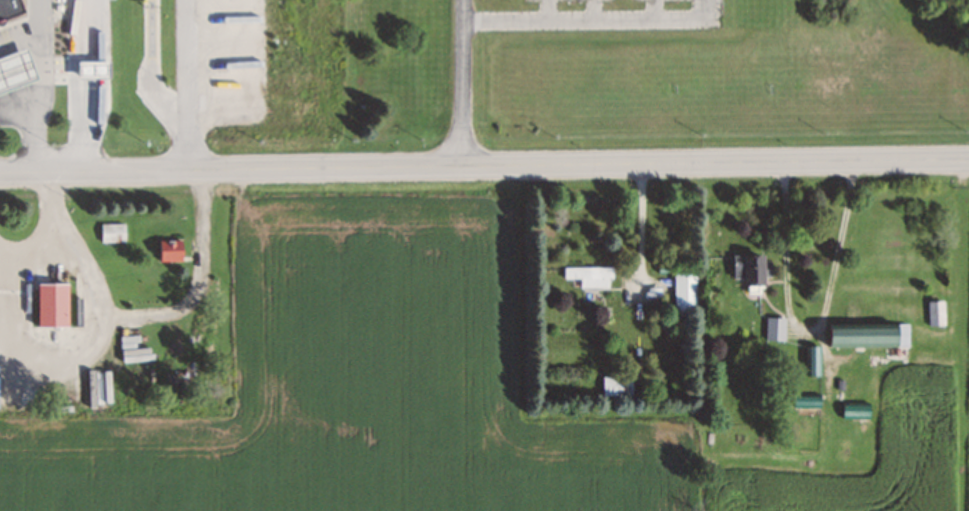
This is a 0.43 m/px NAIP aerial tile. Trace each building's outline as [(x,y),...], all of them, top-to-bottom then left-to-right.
[(19,0),(0,0),(0,21),(23,14),(19,0)] [(27,50),(0,58),(0,92),(36,81),(27,50)] [(108,78),(108,62),(77,62),(77,78),(108,78)] [(124,225),(100,225),(100,243),(124,243),(124,225)] [(159,262),(181,262),(181,240),(159,240),(159,262)] [(763,256),(733,256),(733,279),(744,279),(744,288),(763,288),(763,256)] [(580,288),(611,288),(611,267),(563,267),(563,280),(580,280),(580,288)] [(674,316),(696,316),(696,272),(674,272),(674,316)] [(36,329),(67,329),(67,284),(36,284),(36,329)] [(945,326),(945,302),(928,302),(928,326),(945,326)] [(828,325),(828,348),(909,348),(909,325),(828,325)] [(820,377),(820,347),(806,347),(806,377),(820,377)] [(602,395),(632,395),(632,376),(602,376),(602,395)] [(794,397),(794,408),(819,408),(819,397),(794,397)]
